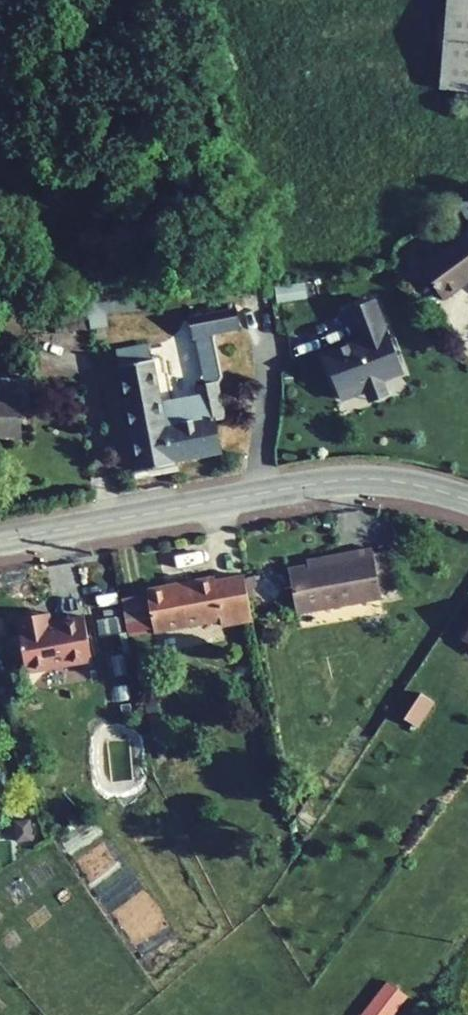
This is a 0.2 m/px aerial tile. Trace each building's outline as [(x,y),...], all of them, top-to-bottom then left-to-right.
[(432,97),(467,99),(467,0),(438,0),(432,97)] [(456,205),(466,223),(467,222),(467,198),(456,205)] [(397,276),(423,308),(467,274),(467,243),(461,234),(467,229),(467,226),(465,222),(397,276)] [(274,284),(275,298),(313,296),(312,282),(274,284)] [(389,399),(369,325),(340,333),(349,365),(315,375),(318,387),(321,386),(323,394),(320,394),(327,421),(352,414),(350,409),(368,405),(389,399)] [(142,376),(140,360),(106,364),(109,380),(142,376)] [(147,413),(142,376),(109,380),(121,477),(155,473),(154,470),(205,463),(200,430),(210,428),(206,394),(186,396),(187,407),(147,413)] [(7,447),(7,420),(19,419),(17,390),(0,390),(0,447),(7,447)] [(292,570),(303,616),(385,600),(377,550),(348,554),(349,560),(292,570)] [(156,593),(164,637),(232,623),(233,630),(257,624),(248,580),(228,583),(226,577),(203,582),(204,588),(179,594),(178,589),(156,593)] [(56,611),(35,616),(45,667),(67,663),(67,666),(112,657),(103,613),(69,619),(69,617),(57,619),(56,611)] [(419,693),(403,718),(417,727),(433,702),(419,693)]
